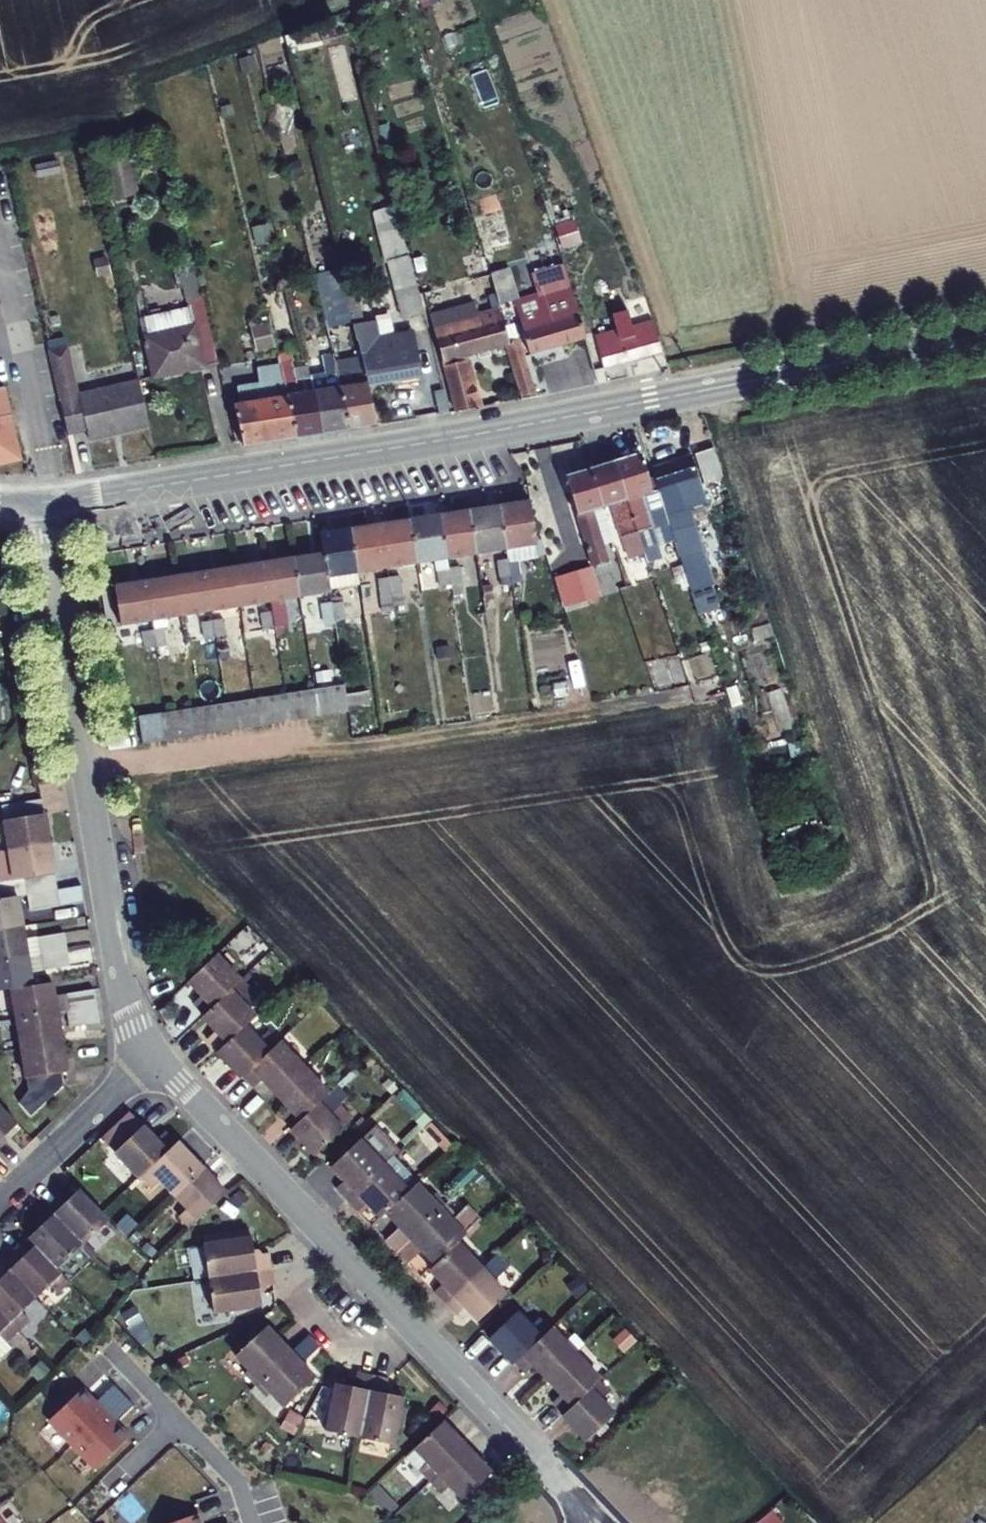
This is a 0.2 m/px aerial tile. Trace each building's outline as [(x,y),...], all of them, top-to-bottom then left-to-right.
[(109,199),(139,193),(132,156),(103,162),(109,199)] [(616,245),(559,263),(566,286),(592,279),(599,302),(607,299),(619,337),(594,345),(601,372),(654,356),(647,333),(634,337),(620,289),(629,287),(616,245)] [(405,317),(426,311),(419,287),(411,258),(390,264),(405,317)] [(315,273),(323,325),(350,321),(343,269),(315,273)] [(506,283),(494,286),(497,294),(502,311),(513,308),(506,283)] [(502,311),(497,294),(432,312),(459,408),(482,403),(469,354),(511,343),(502,311)] [(533,350),(580,336),(569,296),(557,300),(559,308),(523,319),(533,350)] [(224,357),(214,318),(151,334),(161,373),(224,357)] [(250,325),(255,349),(272,346),(267,322),(250,325)] [(365,355),(374,390),(421,378),(411,334),(363,346),(365,355)] [(342,366),(347,382),(357,424),(381,420),(374,390),(365,355),(349,357),(347,347),(338,348),(342,366)] [(319,386),(330,428),(357,424),(347,382),(342,366),(338,348),(327,350),(330,366),(315,370),(316,372),(319,386)] [(287,373),(291,390),(302,432),(330,428),(319,386),(316,372),(299,375),(296,354),(283,356),(287,373)] [(287,373),(283,356),(272,358),(274,375),(287,373)] [(240,362),(229,365),(233,382),(245,378),(240,362)] [(95,435),(154,419),(144,379),(63,400),(72,435),(93,429),(95,435)] [(20,458),(3,385),(0,385),(0,463),(20,458)] [(302,432),(291,390),(265,393),(275,436),(302,432)] [(249,439),(275,436),(265,393),(239,397),(249,439)] [(608,454),(632,528),(663,518),(651,482),(644,484),(632,446),(608,454)] [(619,533),(632,528),(608,454),(583,462),(597,505),(608,502),(619,533)] [(597,505),(583,462),(560,470),(584,544),(600,539),(590,507),(597,505)] [(686,464),(649,475),(651,482),(663,518),(670,539),(679,536),(665,494),(693,485),(686,464)] [(519,495),(492,500),(500,546),(528,542),(519,495)] [(500,546),(492,500),(463,505),(471,551),(500,546)] [(440,556),(471,551),(463,505),(433,510),(440,556)] [(440,556),(433,510),(403,515),(411,561),(440,556)] [(353,571),(411,561),(403,515),(346,525),(353,571)] [(316,530),(320,550),(325,586),(355,581),(353,571),(346,525),(316,530)] [(320,550),(288,555),(295,594),(326,589),(325,586),(320,550)] [(513,552),(501,554),(504,572),(517,569),(513,552)] [(496,573),(504,572),(501,554),(493,555),(496,573)] [(295,594),(288,555),(114,584),(120,623),(295,594)] [(451,563),(442,565),(445,582),(454,580),(451,563)] [(433,584),(445,582),(442,565),(430,566),(433,584)] [(397,572),(375,576),(377,594),(400,590),(397,572)] [(337,599),(328,601),(330,617),(340,616),(337,599)] [(330,617),(328,601),(315,603),(317,620),(330,617)] [(278,609),(259,612),(262,629),(281,626),(278,609)] [(219,618),(197,622),(200,640),(221,636),(219,618)] [(159,627),(139,630),(142,648),(162,644),(159,627)] [(565,638),(524,642),(527,676),(568,672),(565,638)] [(645,663),(652,690),(682,682),(675,655),(645,663)] [(159,714),(163,741),(346,712),(342,685),(159,714)] [(163,741),(159,714),(136,717),(140,745),(163,741)] [(10,862),(52,854),(44,810),(13,815),(15,832),(5,834),(10,862)] [(60,899),(52,854),(10,862),(0,864),(0,903),(1,910),(17,907),(29,905),(60,899)] [(82,896),(60,899),(29,905),(32,919),(85,909),(82,896)] [(17,907),(1,910),(0,910),(0,941),(23,937),(17,907)] [(28,965),(23,937),(0,941),(0,970),(28,965)] [(39,963),(68,957),(66,942),(36,947),(39,963)] [(36,947),(25,949),(28,965),(39,963),(36,947)] [(68,957),(39,963),(41,977),(71,972),(68,957)] [(39,963),(28,965),(30,979),(41,977),(39,963)] [(0,970),(0,1002),(10,1000),(34,996),(30,979),(28,965),(0,970)] [(240,992),(214,965),(189,990),(203,1004),(195,1012),(206,1024),(232,1000),(240,992)] [(15,1030),(58,1021),(55,1006),(53,992),(34,996),(10,1000),(15,1030)] [(210,1048),(221,1060),(245,1036),(257,1025),(270,1011),(259,1000),(253,1006),(240,992),(232,1000),(206,1024),(203,1028),(216,1042),(210,1048)] [(67,1020),(96,1015),(94,999),(64,1005),(67,1020)] [(64,1005),(55,1006),(58,1021),(67,1020),(64,1005)] [(96,1015),(67,1020),(69,1035),(99,1029),(96,1015)] [(58,1021),(15,1030),(21,1060),(64,1052),(58,1021)] [(258,1050),(245,1036),(221,1060),(218,1062),(242,1086),(245,1084),(278,1052),(267,1041),(258,1050)] [(261,1088),(277,1104),(306,1076),(280,1050),(278,1052),(245,1084),(255,1094),(261,1088)] [(64,1052),(21,1060),(28,1105),(59,1100),(56,1084),(69,1082),(64,1052)] [(281,1128),(291,1138),(327,1104),(330,1101),(306,1076),(277,1104),(290,1118),(281,1128)] [(291,1138),(289,1140),(313,1164),(341,1137),(328,1123),(337,1114),(327,1104),(291,1138)] [(6,1155),(2,1151),(17,1136),(0,1119),(0,1161),(6,1155)] [(137,1190),(176,1153),(165,1141),(156,1149),(144,1136),(112,1166),(137,1191),(137,1190)] [(340,1199),(349,1208),(396,1163),(372,1138),(334,1174),(349,1190),(340,1199)] [(176,1153),(137,1190),(146,1200),(155,1192),(171,1208),(204,1177),(179,1151),(176,1153)] [(396,1163),(349,1208),(360,1220),(369,1211),(382,1224),(388,1219),(420,1189),(396,1163)] [(175,1231),(187,1242),(228,1202),(204,1177),(171,1208),(184,1222),(175,1231)] [(398,1259),(413,1245),(449,1211),(439,1201),(436,1205),(420,1189),(388,1219),(402,1234),(387,1248),(398,1259)] [(108,1233),(79,1201),(65,1214),(60,1209),(48,1220),(84,1256),(108,1233)] [(462,1225),(449,1211),(413,1245),(398,1259),(409,1271),(424,1257),(437,1271),(461,1249),(483,1229),(471,1216),(462,1225)] [(84,1256),(48,1220),(38,1230),(43,1234),(26,1250),(33,1256),(57,1282),(84,1256)] [(277,1278),(275,1264),(260,1267),(256,1248),(207,1257),(213,1290),(277,1278)] [(437,1300),(448,1311),(485,1275),(461,1249),(431,1277),(445,1292),(437,1300)] [(33,1256),(8,1280),(35,1308),(50,1294),(59,1303),(69,1294),(57,1282),(33,1256)] [(485,1275),(448,1311),(459,1324),(468,1315),(482,1330),(511,1302),(499,1289),(514,1275),(500,1261),(485,1275)] [(279,1295),(277,1278),(213,1290),(219,1326),(267,1318),(264,1298),(279,1295)] [(0,1287),(0,1323),(18,1342),(29,1332),(21,1322),(35,1308),(8,1280),(0,1287)] [(493,1346),(516,1371),(518,1369),(554,1334),(545,1325),(537,1332),(523,1318),(493,1346)] [(0,1323),(0,1370),(12,1359),(6,1353),(18,1342),(0,1323)] [(554,1334),(518,1369),(529,1380),(537,1373),(551,1387),(580,1359),(555,1333),(554,1334)] [(259,1398),(295,1363),(270,1336),(238,1367),(253,1382),(248,1387),(259,1398)] [(295,1363),(259,1398),(271,1410),(276,1406),(288,1419),(320,1388),(307,1374),(324,1358),(312,1346),(295,1363)] [(606,1385),(580,1359),(551,1387),(567,1403),(559,1411),(569,1421),(604,1387),(606,1385)] [(364,1446),(378,1385),(362,1381),(359,1396),(341,1392),(331,1439),(364,1446)] [(83,1386),(47,1419),(93,1467),(128,1434),(116,1421),(133,1404),(114,1384),(96,1400),(83,1386)] [(378,1385),(364,1446),(401,1454),(411,1408),(391,1404),(395,1388),(378,1385)] [(617,1400),(604,1387),(569,1421),(567,1423),(592,1449),(621,1421),(608,1408),(617,1400)] [(412,1464),(436,1489),(473,1454),(448,1429),(412,1464)] [(469,1508),(481,1496),(485,1493),(498,1480),(473,1454),(436,1489),(447,1501),(454,1493),(469,1508)] [(498,1480),(485,1493),(498,1507),(512,1494),(498,1480)]
